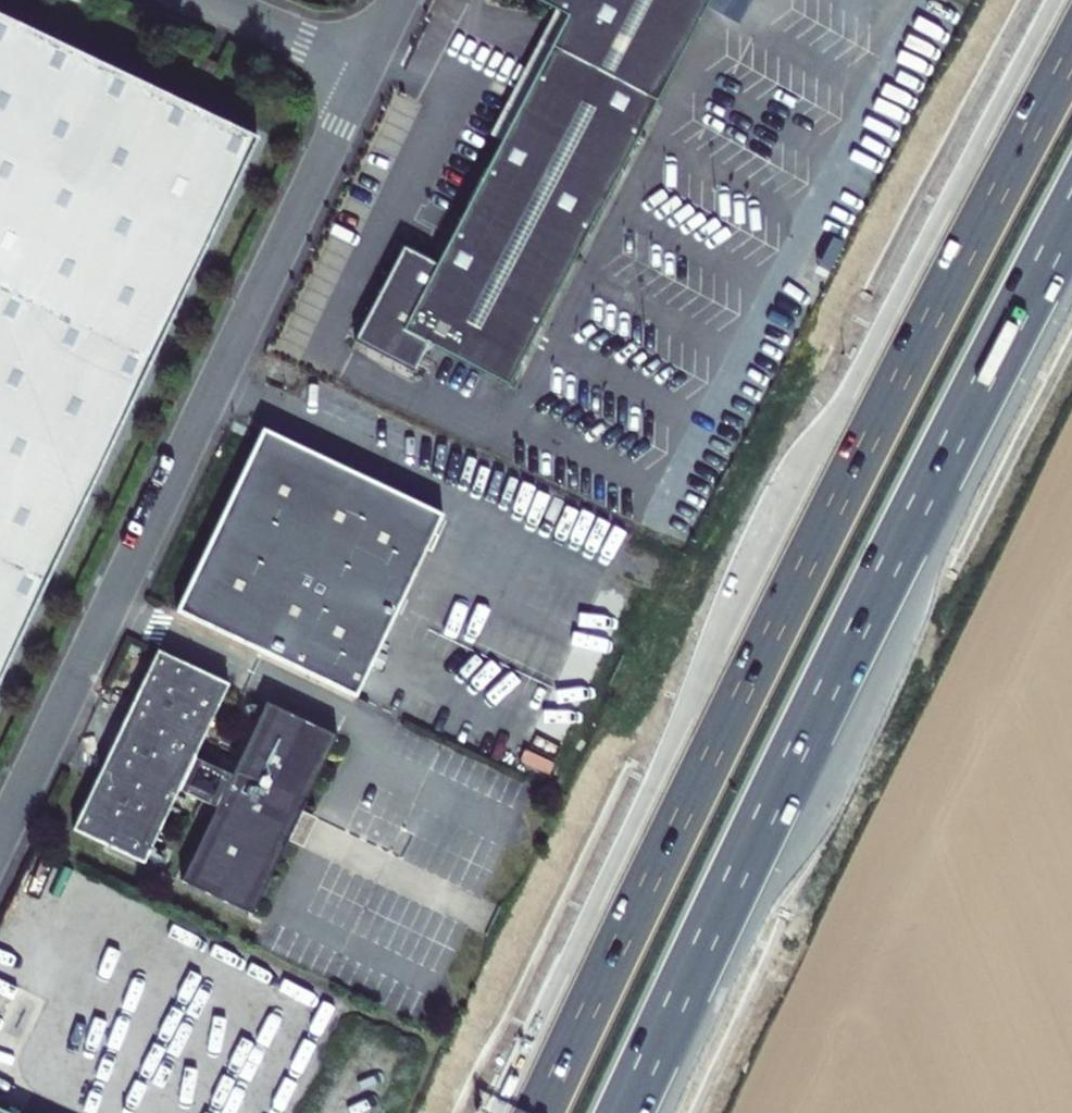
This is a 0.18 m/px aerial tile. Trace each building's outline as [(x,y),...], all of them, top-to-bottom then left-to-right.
[(679,74),(718,0),(543,0),(558,8),(570,14),(566,21),(437,265),(427,259),(403,246),(355,337),(415,370),(427,346),(510,391),(679,74)] [(558,8),(555,15),(427,259),(437,265),(566,21),(570,14),(558,8)] [(0,22),(0,674),(253,142),(0,22)] [(438,514),(260,430),(173,612),(351,696),(438,514)] [(248,913),(284,840),(299,807),(333,735),(263,702),(229,775),(194,758),(229,686),(154,651),(69,828),(145,864),(179,792),(214,808),(179,881),(248,913)] [(317,816),(299,807),(284,840),(302,848),(317,816)]
